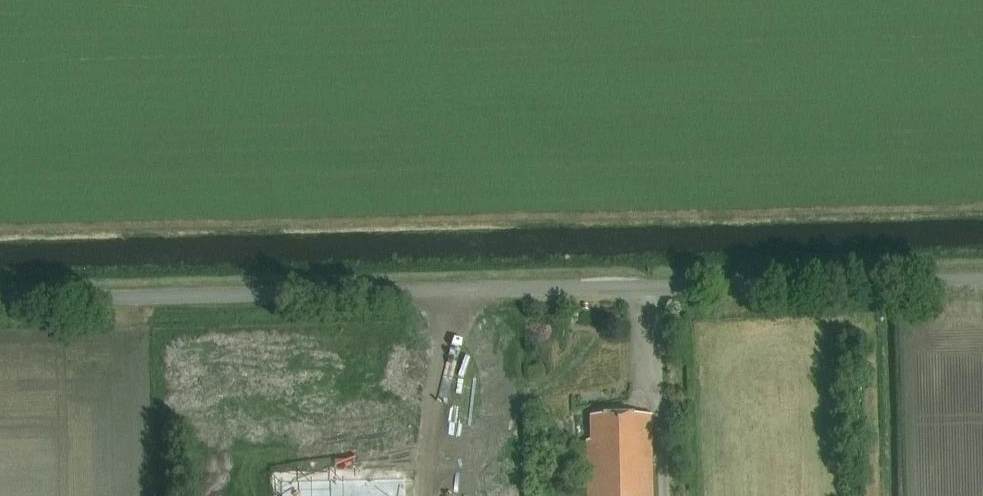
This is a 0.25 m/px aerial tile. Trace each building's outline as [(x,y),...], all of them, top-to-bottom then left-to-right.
[(591,420),(592,445),(587,445),(588,495),(653,495),(651,418),(591,420)] [(404,483),(281,486),(281,495),(405,495),(404,483)]
